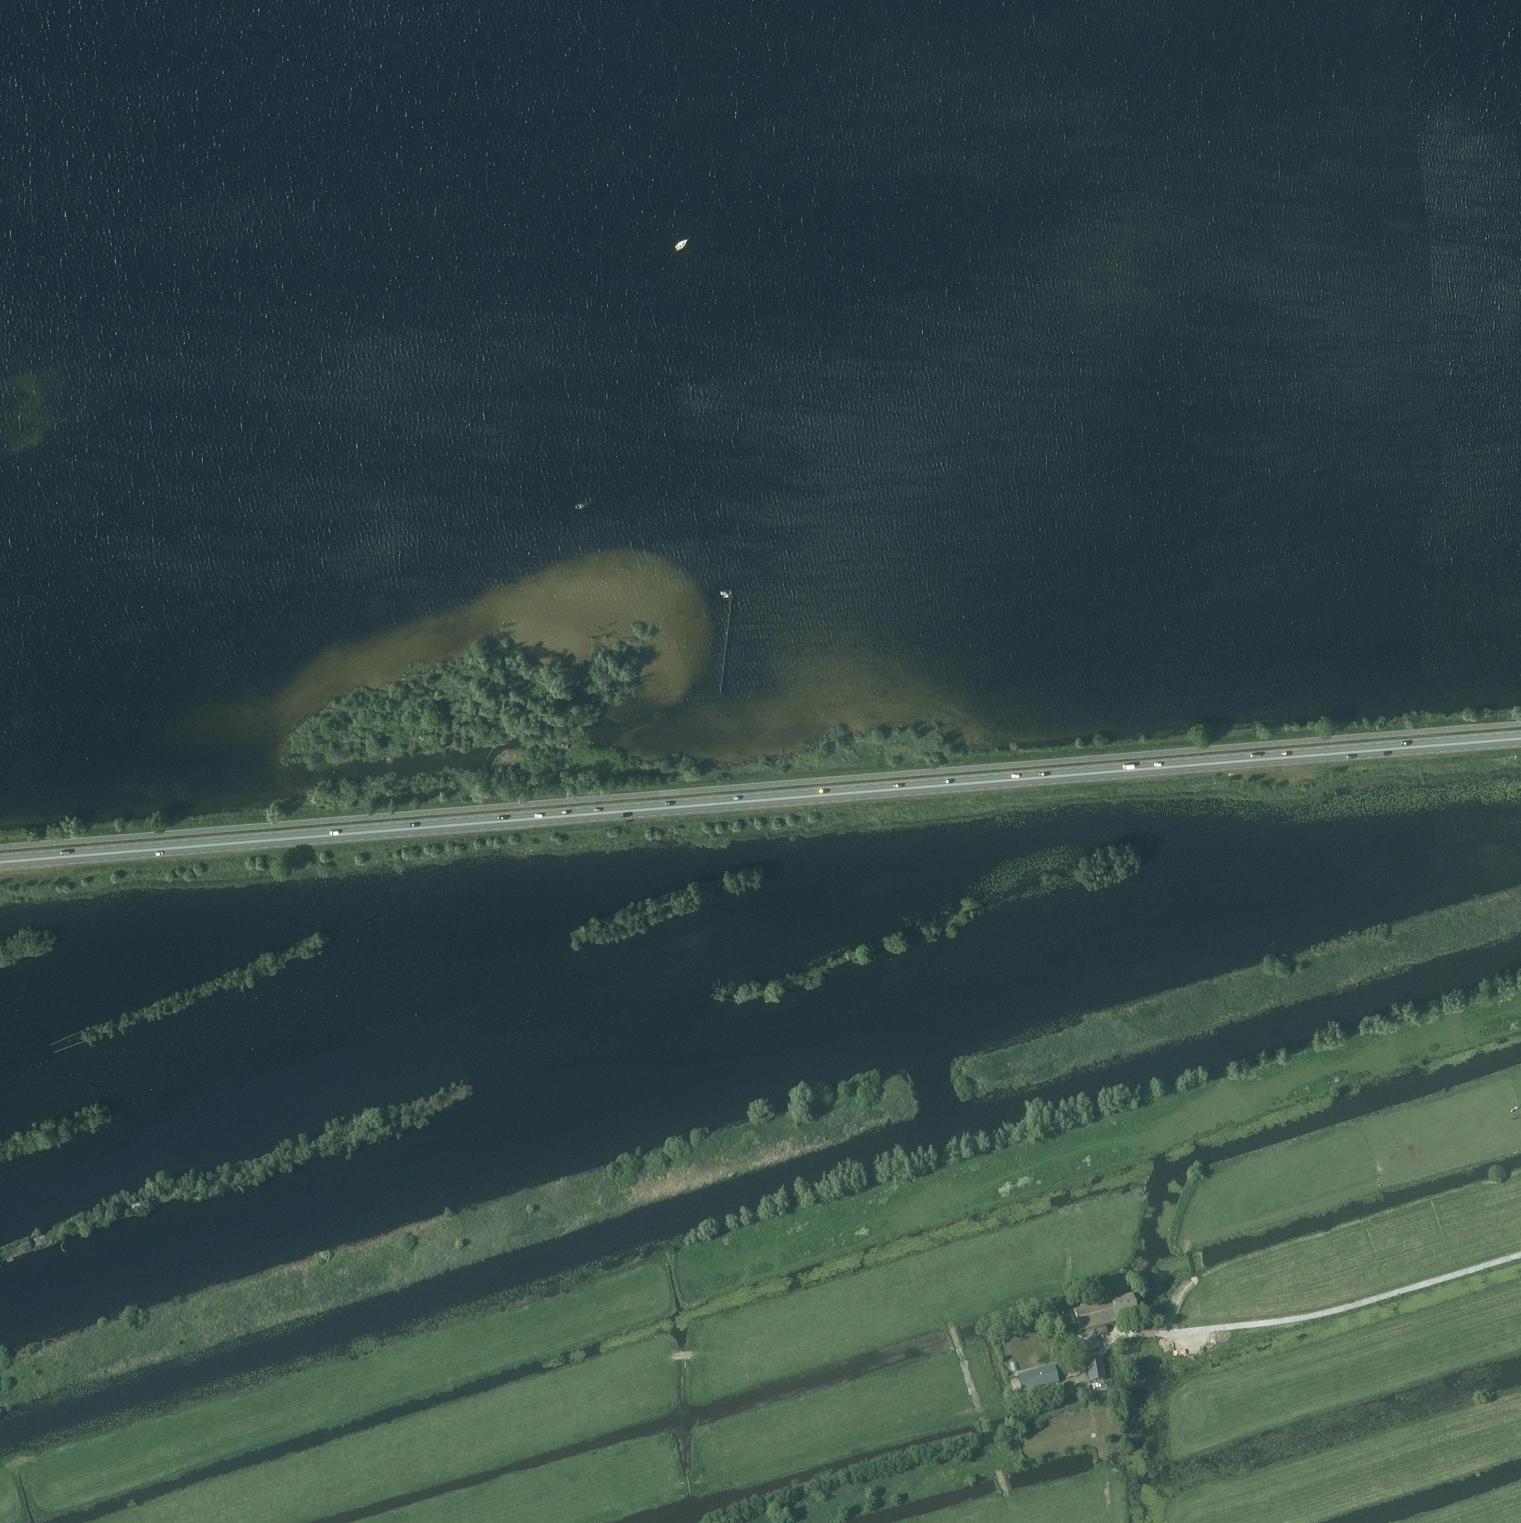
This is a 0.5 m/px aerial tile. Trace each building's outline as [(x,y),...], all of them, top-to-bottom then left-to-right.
[(28,1240),(20,1243),(23,1252),(31,1249),(28,1240)] [(1113,1302),(1110,1289),(1100,1291),(1103,1303),(1075,1311),(1080,1331),(1118,1321),(1137,1316),(1132,1297),(1113,1302)] [(1098,1336),(1108,1333),(1106,1325),(1096,1328),(1098,1336)] [(1105,1378),(1101,1359),(1087,1362),(1090,1381),(1105,1378)] [(1023,1392),(1059,1382),(1054,1366),(1019,1376),(1023,1392)]
